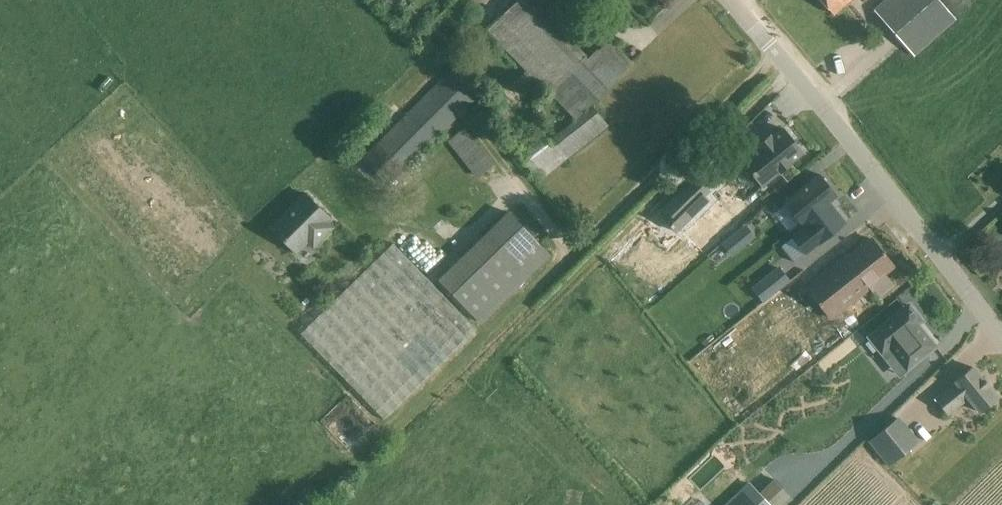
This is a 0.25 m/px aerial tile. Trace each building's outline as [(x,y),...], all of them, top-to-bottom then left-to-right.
[(389,9),(397,1),(396,0),(381,0),(389,9)] [(533,0),(517,0),(486,29),(575,119),(633,62),(610,38),(598,49),(597,48),(588,56),(533,0)] [(849,0),(823,0),(834,13),(849,0)] [(971,0),(885,0),(873,10),(912,54),(972,2),(971,0)] [(479,95),(460,77),(451,69),(361,158),(389,185),(479,95)] [(548,140),(535,123),(510,144),(539,181),(608,125),(593,106),(548,140)] [(494,163),(464,127),(447,141),(476,177),(494,163)] [(762,185),(803,153),(782,127),(772,136),(770,135),(757,145),(758,147),(742,160),(762,185)] [(819,174),(784,202),(801,223),(802,222),(805,226),(792,236),(805,253),(818,242),(819,243),(845,222),(834,209),(832,210),(826,203),(836,195),(819,174)] [(696,176),(663,207),(667,212),(662,217),(675,231),(708,200),(704,196),(709,190),(701,181),(696,176)] [(304,192),(270,226),(295,251),(306,241),(311,246),(332,225),(328,222),(331,219),(304,192)] [(719,235),(746,211),(739,203),(712,228),(719,235)] [(508,212),(439,279),(481,322),(550,255),(508,212)] [(743,223),(720,241),(730,254),(752,235),(743,223)] [(700,253),(717,241),(706,226),(690,238),(700,253)] [(806,287),(798,292),(810,307),(818,302),(831,318),(869,288),(870,289),(885,276),(883,273),(893,266),(871,239),(846,259),(844,256),(806,287)] [(477,329),(393,243),(301,332),(384,419),(477,329)] [(778,267),(753,287),(763,300),(788,280),(778,267)] [(904,307),(869,336),(880,350),(887,344),(907,368),(935,345),(917,323),(922,320),(908,304),(904,307)] [(972,367),(954,381),(955,382),(935,399),(948,414),(969,398),(980,411),(998,397),(972,367)] [(915,440),(898,418),(870,440),(887,462),(915,440)] [(758,491),(744,504),(771,504),(758,491)]
